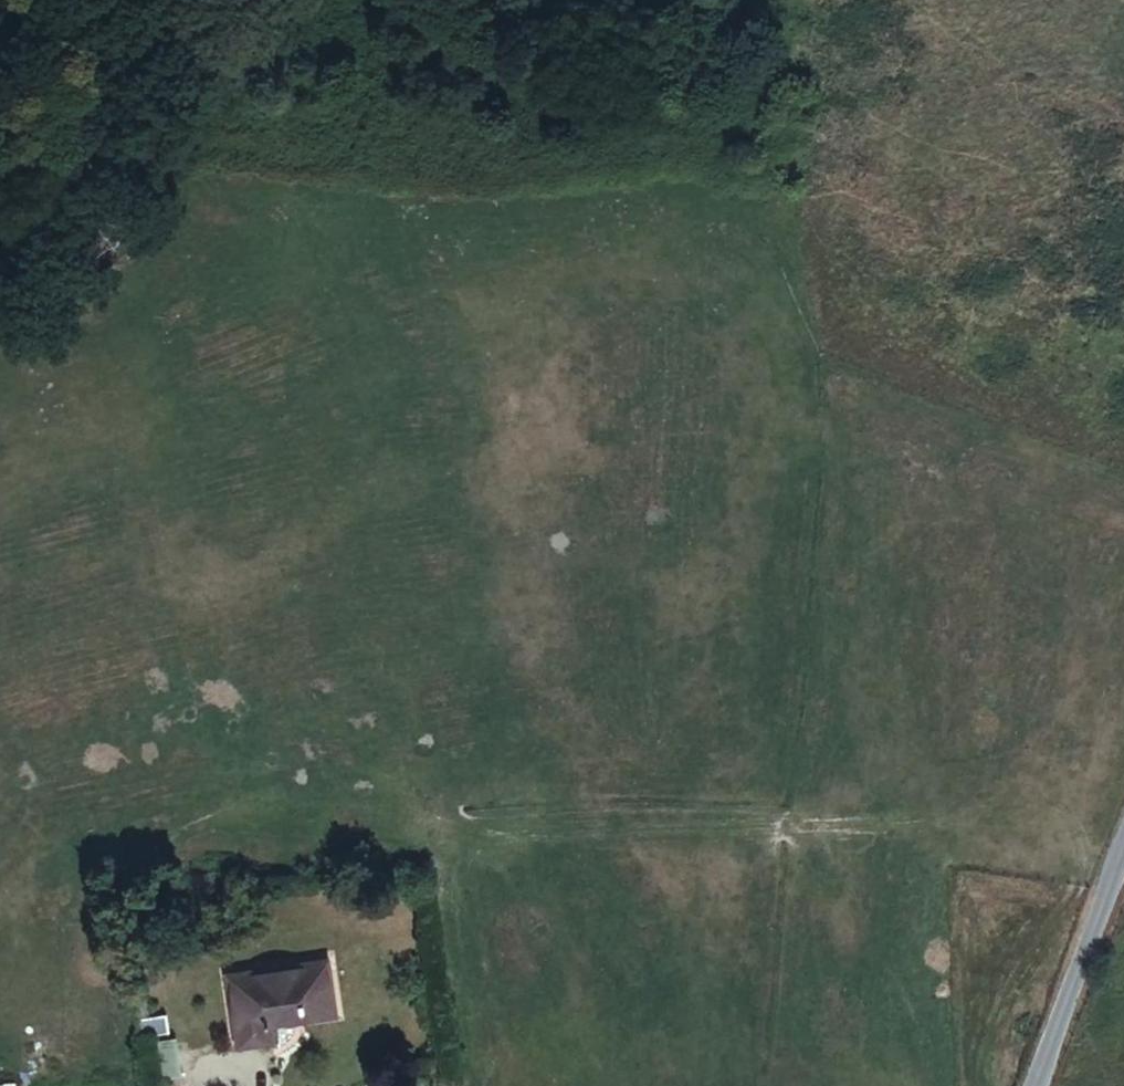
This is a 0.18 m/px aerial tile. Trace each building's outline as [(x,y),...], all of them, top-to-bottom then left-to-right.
[(295,1041),(360,1033),(353,976),(251,988),(260,1064),(298,1059),(295,1041)] [(160,1059),(194,1057),(193,1031),(176,1031),(174,1010),(155,1011),(160,1059)]
